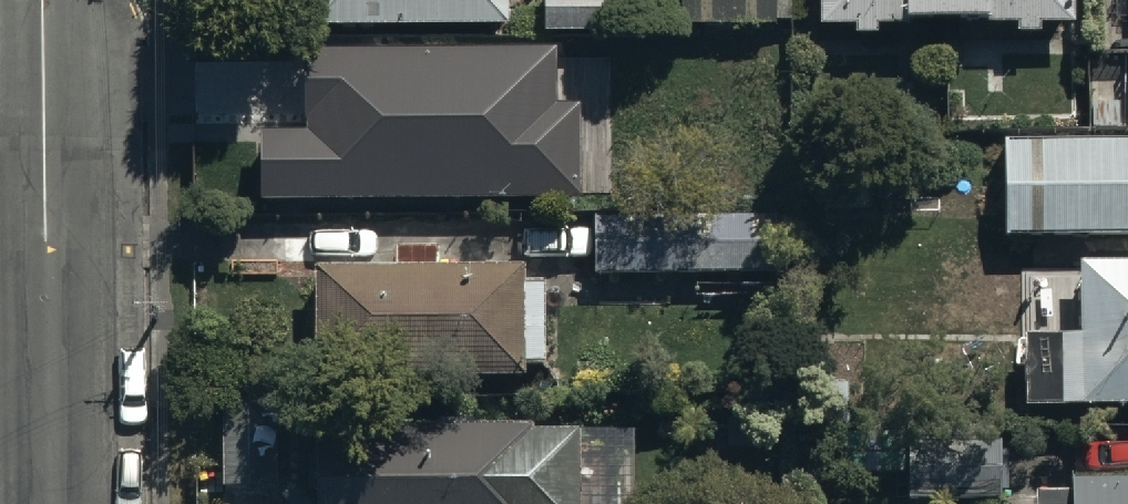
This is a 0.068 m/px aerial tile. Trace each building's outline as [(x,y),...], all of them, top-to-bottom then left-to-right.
[(312,45),(508,45),(508,0),(312,0),(312,45)] [(545,35),(620,35),(620,0),(545,0),(545,35)] [(683,45),(777,45),(777,0),(683,0),(683,45)] [(816,47),(1075,42),(1074,0),(808,0),(809,47),(816,47)] [(555,47),(305,49),(306,127),(260,127),(260,197),(584,195),(583,102),(556,102),(555,47)] [(1010,145),(1011,246),(1127,244),(1127,143),(1010,145)] [(593,224),(593,283),(777,283),(777,224),(593,224)] [(524,263),(321,261),(320,379),(523,381),(524,263)] [(1023,421),(1127,422),(1127,279),(1079,279),(1079,347),(1024,347),(1023,421)] [(278,430),(222,430),(221,497),(277,498),(278,430)] [(317,503),(579,503),(579,442),(316,443),(317,503)] [(909,465),(909,503),(999,503),(1000,466),(909,465)] [(1072,492),(1072,503),(1035,503),(1127,503),(1127,492),(1072,492)]
